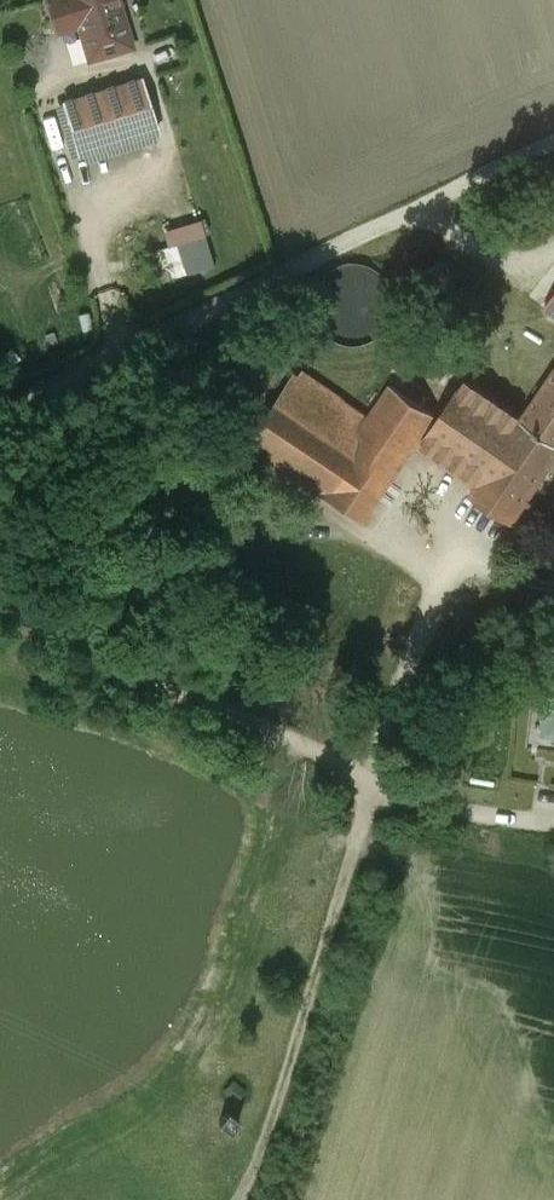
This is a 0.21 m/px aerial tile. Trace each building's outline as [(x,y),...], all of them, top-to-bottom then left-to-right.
[(80,35),(124,22),(117,0),(50,0),(58,32),(77,25),(80,35)] [(132,47),(124,22),(80,35),(89,61),(132,47)] [(142,76),(64,104),(78,156),(158,131),(142,76)] [(202,236),(152,251),(159,276),(210,261),(202,236)] [(380,274),(365,271),(350,273),(337,280),(327,292),(322,307),(323,322),(329,336),(340,346),(354,352),(369,353),(383,348),(395,338),(402,325),(404,310),(401,295),(392,283),(380,274)] [(546,306),(553,312),(553,294),(546,306)] [(553,443),(553,370),(521,418),(520,420),(553,443)] [(363,427),(290,377),(246,441),(319,491),(318,493),(362,523),(436,415),(392,385),(363,427)] [(553,460),(553,443),(520,420),(521,418),(467,382),(424,445),(479,482),(473,490),(514,518),(553,460)] [(240,571),(232,597),(259,605),(267,579),(240,571)] [(234,1126),(239,1119),(228,1111),(223,1117),(218,1124),(224,1128),(229,1132),(234,1126)]
